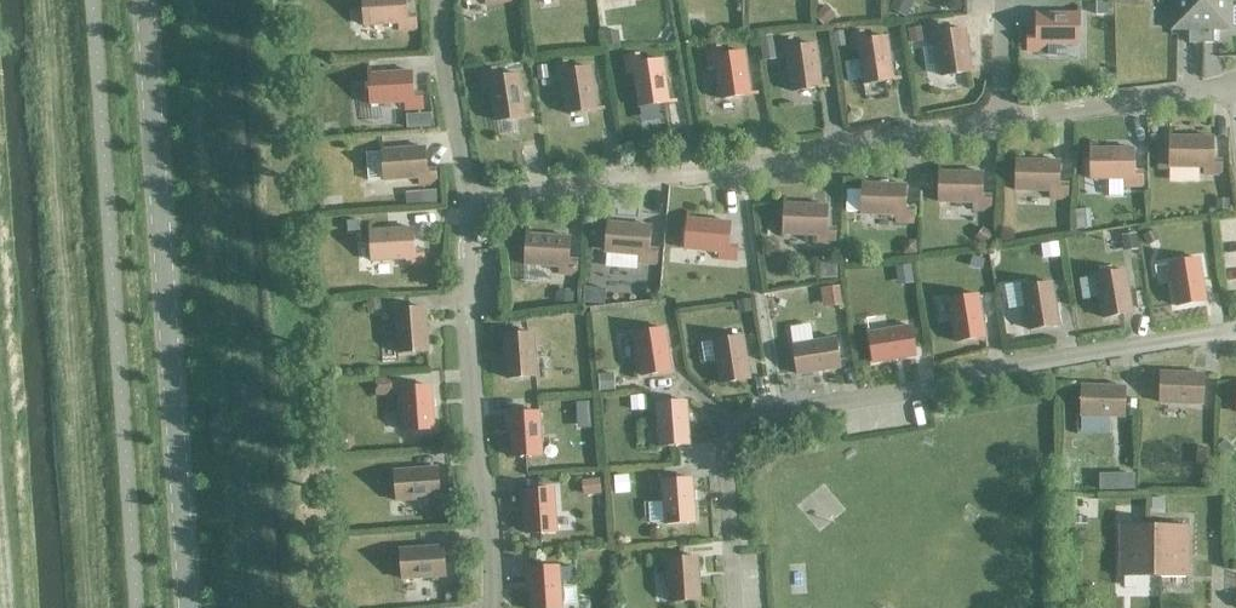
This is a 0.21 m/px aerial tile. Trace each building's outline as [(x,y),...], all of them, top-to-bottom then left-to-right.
[(405,0),(363,0),(364,27),(399,25),(400,32),(416,31),(415,16),(406,16),(405,0)] [(887,12),(904,21),(913,2),(909,0),(893,0),(887,12)] [(1107,0),(1096,0),(1096,14),(1107,14),(1107,0)] [(1201,1),(1171,0),(1171,31),(1188,31),(1188,44),(1201,44),(1201,1)] [(1201,1),(1201,44),(1213,44),(1214,31),(1231,31),(1231,1),(1201,1)] [(825,8),(812,19),(822,29),(834,18),(825,8)] [(1079,15),(1036,15),(1036,38),(1027,38),(1027,53),(1044,53),(1044,45),(1079,45),(1079,15)] [(936,43),(941,77),(971,73),(965,30),(942,34),(941,25),(926,27),(929,44),(936,43)] [(921,30),(905,32),(907,46),(923,44),(921,30)] [(616,33),(601,35),(603,50),(618,49),(616,33)] [(859,61),(845,63),(848,83),(862,80),(863,85),(893,80),(887,38),(864,42),(863,33),(848,35),(851,52),(858,51),(859,61)] [(846,34),(831,36),(832,49),(848,46),(846,34)] [(772,38),(759,40),(763,64),(776,62),(772,38)] [(791,93),(822,88),(815,46),(793,49),(792,41),(777,43),(779,59),(786,58),(791,93)] [(720,100),(750,95),(744,53),(721,57),(720,48),(705,50),(708,66),(715,65),(720,100)] [(639,108),(669,103),(662,61),(640,65),(639,56),(624,58),(626,74),(634,73),(639,108)] [(567,115),(597,110),(590,68),(568,72),(567,63),(552,65),(554,82),(561,80),(567,115)] [(546,67),(536,68),(538,81),(548,80),(546,67)] [(495,122),(525,118),(519,76),(497,79),(495,70),(480,72),(483,89),(490,88),(495,122)] [(413,95),(411,73),(369,75),(371,105),(405,103),(406,111),(422,110),(421,95),(413,95)] [(431,115),(406,116),(407,130),(432,128),(431,115)] [(1212,138),(1170,138),(1169,168),(1204,169),(1204,176),(1220,176),(1221,161),(1212,161),(1212,138)] [(382,152),(365,153),(367,181),(384,179),(384,182),(419,179),(420,186),(436,185),(435,170),(426,171),(425,148),(382,152)] [(1133,150),(1090,150),(1090,180),(1125,180),(1125,187),(1142,187),(1142,173),(1133,172),(1133,150)] [(1059,162),(1016,161),(1015,192),(1050,192),(1050,200),(1066,200),(1067,185),(1058,185),(1059,162)] [(982,174),(939,173),(938,203),(973,204),(973,211),(990,212),(990,197),(981,197),(982,174)] [(847,192),(847,213),(861,214),(861,215),(896,216),(896,223),(913,224),(913,209),(904,209),(905,186),(862,185),(862,192),(847,192)] [(435,190),(418,191),(419,206),(436,205),(435,190)] [(1214,202),(1214,213),(1227,213),(1227,203),(1214,202)] [(827,206),(784,205),(783,235),(818,237),(818,244),(834,245),(835,230),(826,229),(827,206)] [(1089,210),(1074,210),(1075,230),(1090,229),(1089,210)] [(730,224),(687,220),(685,250),(720,253),(719,260),(735,262),(737,247),(728,246),(730,224)] [(358,222),(347,222),(348,232),(359,232),(358,222)] [(650,227),(608,223),(605,254),(640,257),(640,264),(656,265),(657,250),(648,250),(650,227)] [(413,229),(370,232),(372,262),(407,260),(407,267),(424,266),(423,251),(414,252),(413,229)] [(981,230),(973,241),(983,247),(990,237),(981,230)] [(1153,233),(1141,239),(1146,249),(1158,242),(1153,233)] [(1135,234),(1121,236),(1123,252),(1137,250),(1135,234)] [(569,238),(527,236),(525,266),(560,268),(560,275),(576,276),(577,261),(568,261),(569,238)] [(907,242),(901,249),(901,257),(915,256),(914,242),(907,242)] [(1058,242),(1039,245),(1042,260),(1060,257),(1058,242)] [(1001,254),(990,261),(996,270),(1007,262),(1001,254)] [(969,257),(966,268),(981,272),(984,261),(969,257)] [(1169,265),(1176,307),(1206,302),(1199,260),(1169,265)] [(835,263),(818,264),(818,281),(835,281),(835,263)] [(909,267),(893,270),(896,288),(912,286),(909,267)] [(1095,277),(1102,319),(1132,314),(1125,272),(1095,277)] [(1022,289),(1029,331),(1059,326),(1052,284),(1022,289)] [(584,288),(583,305),(605,306),(605,289),(584,288)] [(837,288),(818,291),(821,310),(840,307),(837,288)] [(559,291),(559,303),(569,304),(570,292),(559,291)] [(948,301),(955,343),(985,338),(978,296),(948,301)] [(380,301),(365,302),(366,315),(381,313),(380,301)] [(749,303),(735,304),(737,317),(750,315),(749,303)] [(398,354),(429,352),(425,309),(395,311),(398,354)] [(868,334),(873,364),(915,357),(910,327),(868,334)] [(634,335),(641,377),(671,372),(665,330),(634,335)] [(504,337),(507,379),(537,377),(534,335),(504,337)] [(713,342),(720,385),(750,379),(743,337),(713,342)] [(793,346),(798,376),(840,369),(835,339),(793,346)] [(1203,375),(1161,373),(1159,404),(1202,406),(1203,375)] [(391,379),(374,380),(375,396),(392,395),(391,379)] [(611,380),(597,380),(598,394),(612,393),(611,380)] [(404,432),(434,430),(431,387),(401,390),(404,432)] [(1082,387),(1081,417),(1124,418),(1124,388),(1082,387)] [(644,399),(628,400),(629,414),(645,413),(644,399)] [(690,445),(687,403),(656,405),(659,447),(690,445)] [(512,458),(542,456),(539,413),(509,415),(512,458)] [(1223,441),(1214,450),(1226,461),(1234,453),(1223,441)] [(1213,452),(1198,452),(1198,467),(1213,467),(1213,452)] [(397,502),(439,499),(437,469),(395,472),(397,502)] [(1135,475),(1121,475),(1121,491),(1135,491),(1135,475)] [(624,478),(613,479),(614,491),(625,490),(624,478)] [(661,482),(665,525),(695,522),(692,480),(661,482)] [(598,481),(583,482),(584,496),(598,495),(598,481)] [(523,492),(526,535),(557,532),(554,490),(523,492)] [(1163,499),(1150,499),(1150,511),(1163,511),(1163,499)] [(1085,519),(1074,519),(1073,535),(1085,535),(1085,519)] [(1148,552),(1148,526),(1119,526),(1119,578),(1159,578),(1160,552),(1148,552)] [(1188,526),(1148,526),(1148,552),(1160,552),(1159,578),(1188,578),(1188,526)] [(403,581),(445,578),(443,547),(400,550),(403,581)] [(670,603),(701,601),(698,558),(667,560),(667,563),(668,575),(670,603)] [(667,563),(660,563),(661,575),(668,575),(667,563)] [(560,582),(559,569),(559,567),(529,570),(531,607),(562,607),(560,582)] [(455,595),(445,595),(446,604),(455,604),(455,595)]
